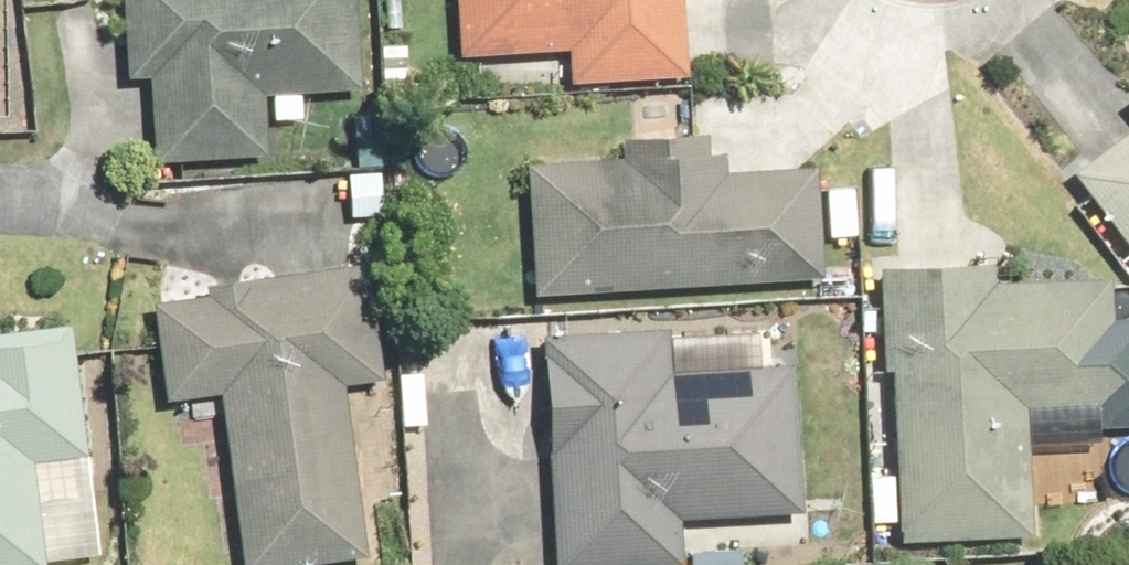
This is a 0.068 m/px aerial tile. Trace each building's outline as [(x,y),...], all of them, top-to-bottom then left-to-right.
[(154,164),(269,154),(264,96),(365,88),(358,0),(121,0),(128,81),(147,79),(154,164)] [(458,57),(568,50),(570,80),(687,73),(683,0),(455,0),(458,57)] [(1070,179),(1128,254),(1128,133),(1070,179)] [(620,160),(526,165),(533,298),(826,283),(820,166),(725,171),(724,155),(706,156),(705,134),(619,138),(620,160)] [(896,548),(1040,541),(1033,415),(1128,410),(1128,308),(1107,309),(1105,280),(995,286),(994,261),(881,267),(896,548)] [(241,564),(314,564),(367,557),(343,386),(384,380),(368,264),(200,288),(201,296),(153,303),(167,403),(217,396),(241,564)] [(34,466),(85,461),(71,323),(0,331),(0,564),(45,564),(34,466)] [(541,337),(555,564),(658,564),(682,564),(679,519),(801,512),(792,365),(674,372),(671,329),(541,337)]
